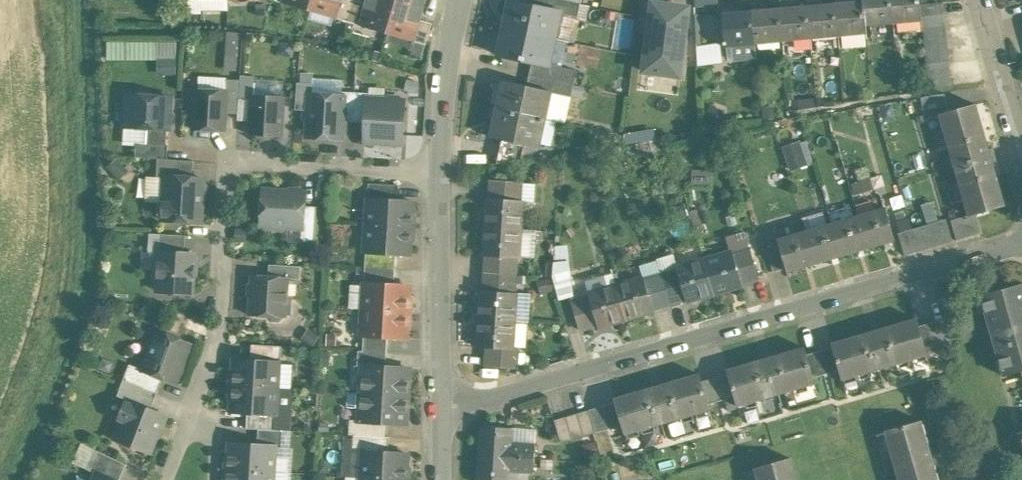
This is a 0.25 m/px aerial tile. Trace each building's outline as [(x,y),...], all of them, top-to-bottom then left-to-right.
[(282,2),(309,10),(312,0),(282,0),(282,2)] [(309,10),(336,18),(342,0),(312,0),(309,10)] [(336,18),(348,21),(354,0),(342,0),(336,18)] [(356,0),(354,0),(348,21),(359,25),(366,3),(356,0)] [(366,3),(359,25),(387,33),(396,0),(367,0),(366,3)] [(387,33),(414,41),(421,19),(426,0),(396,0),(387,33)] [(512,0),(511,0),(505,27),(552,38),(558,10),(512,0)] [(863,1),(865,25),(893,23),(891,0),(863,0),(863,1)] [(893,23),(922,20),(922,16),(921,4),(921,0),(891,0),(893,23)] [(691,6),(651,1),(642,72),(682,77),(691,6)] [(863,1),(835,3),(838,36),(866,33),(865,25),(863,1)] [(945,14),(944,2),(921,4),(922,16),(945,14)] [(835,3),(807,5),(810,38),(838,36),(835,3)] [(807,5),(779,8),(782,41),(810,38),(807,5)] [(779,8),(751,10),(754,43),(782,41),(779,8)] [(751,10),(723,13),(726,46),(731,45),(732,59),(755,56),(754,43),(751,10)] [(945,14),(922,16),(922,20),(922,28),(946,26),(945,14)] [(432,22),(421,19),(414,41),(426,44),(432,22)] [(946,26),(922,28),(924,40),(947,38),(946,26)] [(552,38),(505,27),(499,55),(542,64),(545,51),(549,52),(552,38)] [(239,68),(240,30),(225,29),(224,68),(239,68)] [(947,38),(924,40),(925,52),(948,50),(947,38)] [(158,57),(158,73),(177,73),(178,40),(106,39),(106,57),(158,57)] [(721,43),(697,46),(698,65),(722,61),(721,43)] [(948,50),(925,52),(926,63),(949,61),(948,50)] [(949,61),(926,63),(927,75),(950,73),(949,61)] [(950,73),(927,75),(928,87),(951,85),(950,73)] [(551,90),(504,80),(498,108),(545,118),(551,90)] [(313,83),(298,82),(296,109),(307,109),(307,108),(310,105),(311,93),(313,93),(313,83)] [(227,91),(196,89),(194,128),(225,130),(227,91)] [(356,91),(343,91),(343,94),(344,95),(342,121),(354,121),(356,91)] [(369,92),(356,91),(354,121),(366,122),(368,98),(369,98),(369,92)] [(172,97),(152,96),(149,92),(142,92),(138,95),(128,94),(126,126),(149,127),(148,143),(167,144),(168,129),(170,129),(172,97)] [(313,93),(311,93),(310,105),(307,108),(307,109),(306,117),(309,121),(308,137),(341,139),(342,121),(344,95),(343,94),(313,93)] [(945,93),(921,96),(923,110),(947,106),(945,93)] [(284,96),(253,94),(250,134),(281,135),(284,96)] [(369,98),(368,98),(366,122),(365,140),(403,142),(405,101),(401,100),(399,97),(389,96),(386,99),(369,98)] [(1006,205),(977,104),(940,114),(968,215),(969,215),(976,213),(1006,205)] [(545,118),(498,108),(492,137),(502,139),(525,144),(531,146),(532,144),(539,145),(545,118)] [(784,143),(790,168),(814,162),(808,137),(784,143)] [(525,144),(502,139),(497,163),(522,159),(525,144)] [(148,143),(137,143),(136,157),(158,158),(168,159),(169,145),(148,143)] [(168,159),(158,158),(157,176),(166,177),(166,175),(193,177),(194,160),(168,159)] [(193,177),(166,175),(166,177),(165,199),(158,202),(158,214),(164,218),(163,219),(201,222),(204,178),(193,177)] [(522,182),(491,180),(490,198),(521,200),(522,182)] [(399,184),(369,183),(368,197),(369,197),(369,198),(398,199),(398,198),(399,184)] [(306,193),(264,190),(261,224),(273,225),(276,228),(285,229),(288,226),(302,226),(304,226),(305,206),(306,193)] [(398,199),(369,198),(367,225),(411,227),(413,200),(398,199)] [(490,198),(488,198),(486,226),(521,229),(523,201),(521,200),(490,198)] [(317,206),(305,206),(304,226),(302,226),(302,241),(315,242),(317,206)] [(870,248),(895,241),(885,208),(861,216),(870,248)] [(968,215),(951,220),(956,240),(982,233),(976,213),(969,215),(968,215)] [(842,256),(870,248),(861,216),(833,224),(842,256)] [(947,219),(934,223),(941,246),(953,242),(947,219)] [(934,223),(923,226),(929,249),(941,246),(934,223)] [(817,264),(842,256),(833,224),(807,231),(817,264)] [(411,227),(367,225),(366,252),(367,252),(396,254),(410,254),(411,227)] [(521,229),(486,226),(484,254),(486,254),(517,256),(519,256),(521,229)] [(923,226),(910,230),(917,253),(929,249),(923,226)] [(910,230),(898,233),(905,256),(917,253),(910,230)] [(789,272),(817,264),(807,231),(779,239),(781,245),(787,268),(789,272)] [(535,232),(522,232),(522,254),(534,254),(535,232)] [(186,235),(150,233),(149,252),(161,253),(161,251),(185,252),(186,235)] [(570,242),(554,243),(556,296),(572,295),(570,242)] [(781,245),(767,249),(774,272),(787,268),(781,245)] [(750,248),(733,253),(741,283),(759,278),(750,248)] [(185,252),(161,251),(161,253),(160,270),(156,273),(155,284),(159,288),(158,290),(193,292),(194,275),(197,273),(194,270),(195,253),(185,252)] [(732,251),(705,259),(714,293),(742,285),(741,283),(733,253),(732,251)] [(396,254),(367,252),(367,253),(366,253),(365,267),(395,268),(396,255),(396,254)] [(517,256),(486,254),(485,272),(516,274),(517,256)] [(705,259),(678,267),(678,269),(687,298),(688,300),(714,293),(705,259)] [(301,266),(269,264),(269,276),(289,277),(289,278),(300,279),(301,266)] [(395,268),(365,267),(364,284),(365,284),(365,283),(394,284),(395,268)] [(678,269),(661,274),(670,304),(687,298),(678,269)] [(516,274),(485,272),(484,290),(515,292),(516,274)] [(661,274),(644,279),(653,309),(670,304),(661,274)] [(269,276),(252,275),(250,314),(268,315),(271,319),(279,319),(283,316),(286,316),(287,313),(290,310),(291,300),(288,296),(289,278),(289,277),(269,276)] [(643,277),(617,285),(626,318),(653,310),(653,309),(644,279),(643,277)] [(982,294),(984,302),(985,301),(1005,369),(1004,369),(1005,375),(1020,371),(1021,370),(1021,282),(982,294)] [(394,284),(365,283),(365,284),(364,309),(407,311),(409,285),(394,284)] [(617,285),(589,293),(590,295),(598,324),(599,326),(626,318),(617,285)] [(484,290),(482,290),(480,318),(515,320),(517,293),(515,292),(484,290)] [(590,295),(572,300),(581,329),(598,324),(590,295)] [(954,300),(943,303),(949,325),(960,322),(954,300)] [(407,311),(364,309),(362,334),(364,335),(388,336),(406,337),(407,311)] [(515,320),(480,318),(478,346),(488,347),(513,348),(513,347),(515,320)] [(946,318),(934,322),(940,344),(953,341),(946,318)] [(917,319),(833,343),(834,348),(840,370),(843,379),(927,355),(926,349),(919,326),(917,319)] [(930,323),(919,326),(926,349),(937,346),(930,323)] [(190,343),(159,331),(155,341),(150,343),(147,351),(149,356),(144,369),(144,370),(163,378),(175,382),(190,343)] [(388,336),(364,335),(363,351),(387,352),(388,336)] [(282,345),(252,344),(251,359),(279,360),(279,362),(281,362),(282,345)] [(513,348),(488,347),(487,365),(518,367),(519,348),(513,347),(513,348)] [(804,348),(728,370),(729,374),(735,396),(738,405),(815,383),(813,378),(807,356),(804,348)] [(834,348),(822,351),(828,373),(840,370),(834,348)] [(363,351),(358,350),(358,365),(364,366),(364,365),(386,366),(387,352),(363,351)] [(818,352),(807,356),(813,378),(824,374),(818,352)] [(251,359),(235,358),(234,385),(278,388),(279,362),(279,360),(251,359)] [(163,378),(144,370),(144,369),(130,364),(124,379),(157,392),(163,378)] [(386,366),(364,365),(364,366),(362,392),(362,393),(408,395),(410,367),(386,366)] [(699,374),(614,398),(615,402),(622,424),(625,435),(710,410),(708,404),(701,382),(699,374)] [(729,374),(716,377),(723,400),(735,396),(729,374)] [(712,378),(701,382),(708,404),(719,401),(712,378)] [(157,392),(124,379),(118,395),(132,401),(132,402),(151,409),(157,392)] [(278,388),(234,385),(232,412),(248,413),(276,414),(276,413),(278,388)] [(362,392),(348,391),(348,393),(347,406),(361,407),(362,393),(362,392)] [(408,395),(362,393),(361,407),(360,420),(360,421),(386,422),(406,423),(408,395)] [(151,409),(132,402),(131,405),(127,403),(121,418),(125,419),(118,438),(123,440),(123,443),(131,446),(133,444),(150,451),(164,414),(151,409)] [(615,402),(604,405),(611,428),(622,424),(615,402)] [(601,406),(589,409),(596,432),(607,428),(601,406)] [(596,432),(589,409),(555,419),(561,442),(596,432)] [(276,414),(248,413),(247,428),(259,429),(277,430),(278,413),(276,413),(276,414)] [(890,427),(904,479),(944,479),(928,417),(890,427)] [(386,422),(360,421),(360,420),(350,419),(349,434),(353,434),(389,436),(385,436),(386,422)] [(512,427),(483,425),(481,454),(510,456),(511,442),(512,427)] [(277,430),(259,429),(258,444),(276,445),(276,446),(282,447),(283,430),(277,430)] [(389,436),(353,434),(353,448),(364,449),(364,450),(388,451),(388,450),(389,450),(389,436)] [(536,444),(511,442),(510,456),(535,458),(536,444)] [(258,444),(230,443),(228,469),(274,471),(276,446),(276,445),(258,444)] [(95,449),(86,468),(98,473),(99,472),(115,479),(120,479),(127,464),(95,449)] [(388,451),(364,450),(362,477),(406,479),(408,452),(388,451)] [(481,454),(479,479),(509,479),(510,456),(481,454)] [(759,465),(762,479),(802,479),(796,455),(759,465)] [(228,469),(228,479),(274,479),(274,471),(228,469)]
